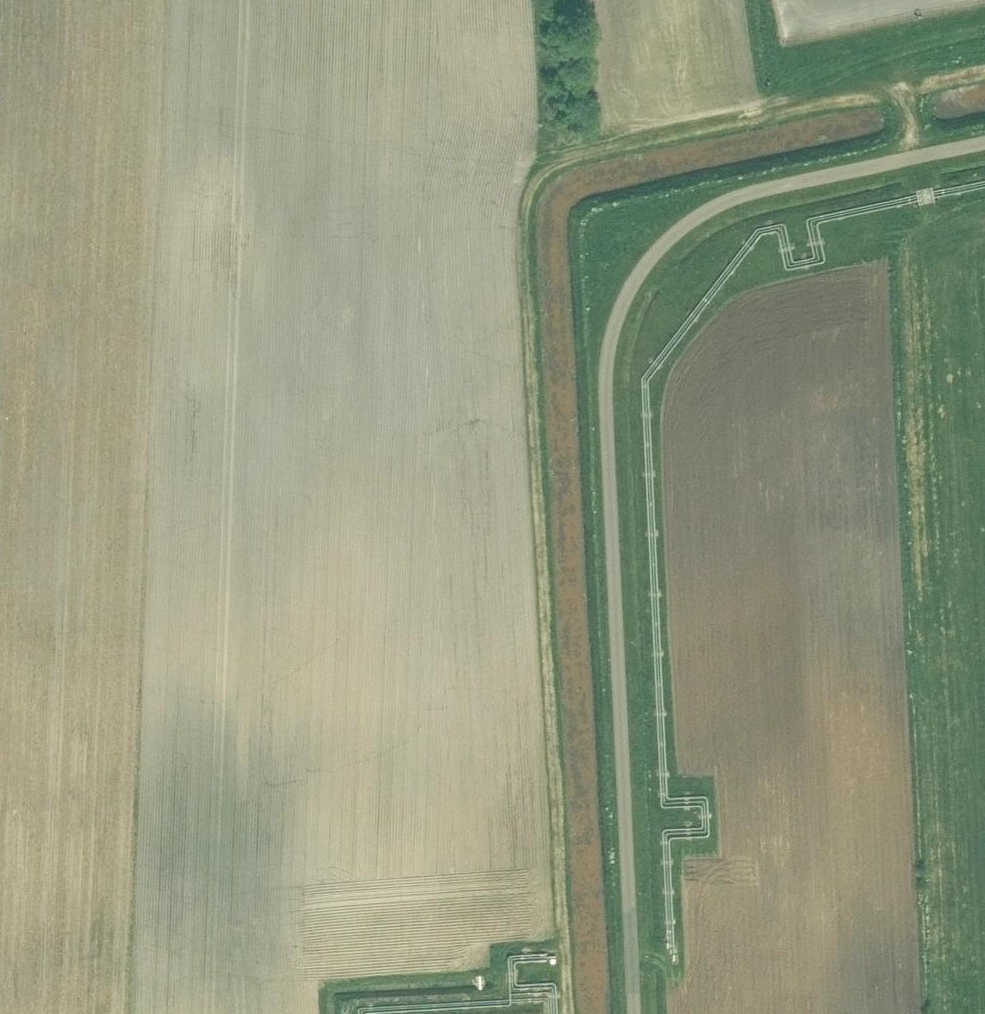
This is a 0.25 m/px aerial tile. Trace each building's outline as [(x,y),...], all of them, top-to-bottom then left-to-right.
[(923,200),(937,197),(934,186),(920,188),(923,200)]
